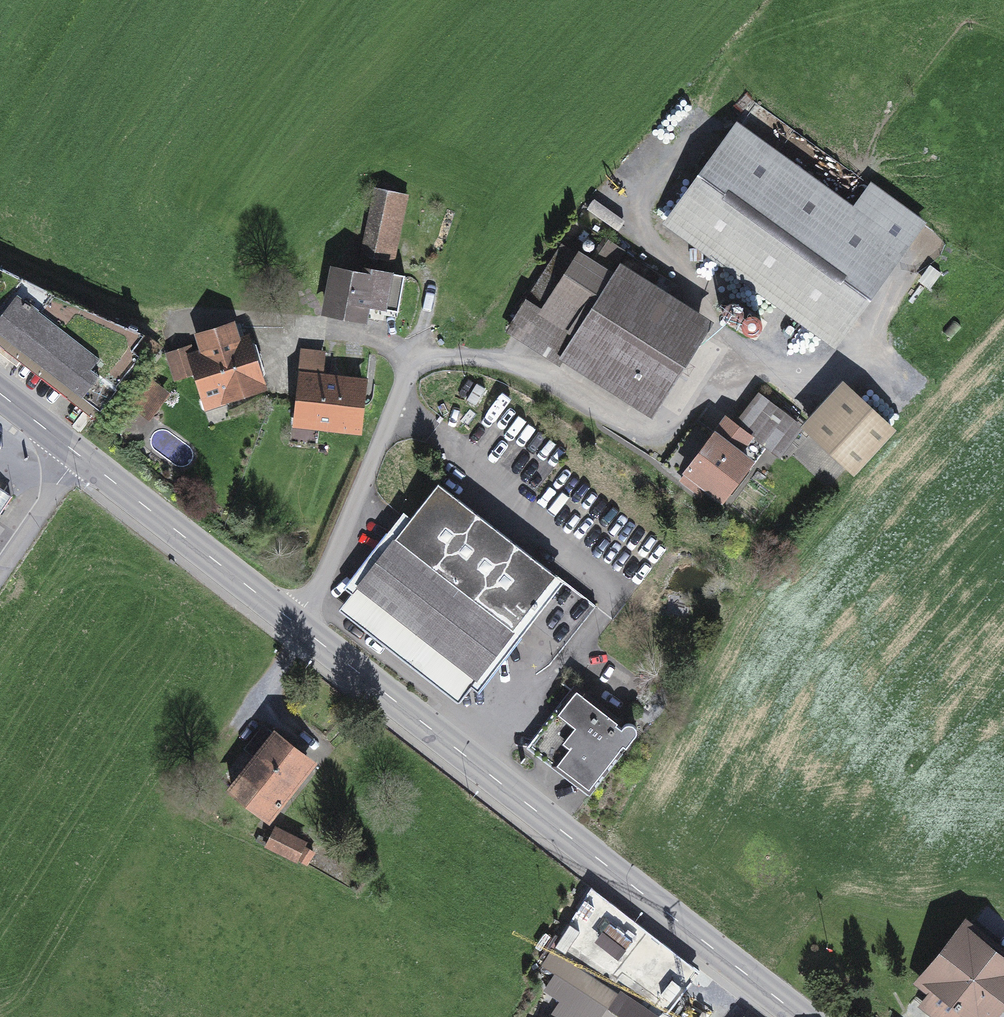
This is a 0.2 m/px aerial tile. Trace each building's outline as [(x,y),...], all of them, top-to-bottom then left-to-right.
[(855,213),(738,129),(669,223),(834,342),(921,222),(896,204),(878,230),(855,213)] [(855,213),(878,230),(896,204),(874,188),(855,213)] [(377,189),(363,253),(385,258),(398,194),(377,189)] [(385,258),(392,260),(406,196),(398,194),(385,258)] [(608,241),(592,266),(562,247),(509,328),(557,359),(565,356),(570,347),(657,402),(700,335),(608,277),(618,262),(625,251),(608,241)] [(700,335),(709,320),(618,262),(608,277),(700,335)] [(30,283),(0,267),(0,332),(10,340),(101,411),(129,375),(144,356),(136,350),(144,338),(146,334),(30,283)] [(357,274),(334,270),(327,310),(364,317),(366,306),(398,312),(405,276),(358,267),(357,274)] [(226,403),(225,398),(262,386),(247,339),(237,343),(231,324),(199,334),(205,353),(193,357),(197,371),(206,399),(202,400),(205,410),(226,403)] [(150,360),(159,349),(144,338),(136,350),(144,356),(150,360)] [(657,402),(570,347),(565,356),(651,411),(657,402)] [(190,348),(168,355),(176,378),(197,371),(193,357),(190,348)] [(324,353),(301,350),(298,375),(303,376),(322,378),(324,353)] [(148,376),(127,404),(150,421),(171,393),(148,376)] [(357,430),(363,382),(322,378),(303,376),(299,413),(319,415),(318,426),(357,430)] [(804,425),(811,432),(849,391),(842,383),(804,425)] [(811,432),(853,470),(891,429),(849,391),(811,432)] [(738,424),(771,450),(794,421),(760,395),(738,424)] [(298,423),(318,426),(319,415),(299,413),(298,423)] [(726,492),(761,445),(728,420),(715,437),(695,422),(663,465),(701,494),(707,486),(722,497),(726,492)] [(771,450),(780,457),(802,428),(794,421),(771,450)] [(731,496),(766,449),(761,445),(726,492),(731,496)] [(564,646),(595,605),(564,581),(438,484),(411,518),(358,586),(477,678),(525,616),(564,646)] [(10,497),(0,489),(0,512),(10,497)] [(458,702),(477,678),(358,586),(411,518),(403,512),(344,588),(352,594),(340,610),(458,702)] [(636,730),(633,726),(627,725),(622,728),(574,692),(557,714),(565,720),(540,752),(586,788),(616,748),(621,752),(625,747),(635,736),(636,730)] [(540,752),(565,720),(557,714),(555,712),(528,746),(538,755),(540,752)] [(313,764),(263,725),(244,749),(256,758),(233,788),(270,818),(313,764)] [(584,790),(590,794),(626,748),(625,747),(621,752),(616,748),(586,788),(584,790)] [(303,846),(305,842),(276,827),(266,846),(296,861),(297,858),(308,864),(314,852),(303,846)] [(971,925),(966,932),(1003,961),(1003,951),(971,925)] [(962,1005),(977,1016),(985,1016),(986,1015),(1003,992),(1003,961),(966,932),(929,979),(940,988),(932,997),(925,1006),(939,1016),(952,1016),(962,1005)] [(556,974),(606,1007),(622,1016),(673,1016),(652,1002),(655,998),(563,933),(543,965),(556,974)] [(606,1007),(556,974),(546,988),(582,1012),(590,1016),(599,1016),(606,1007)] [(929,979),(921,989),(932,997),(940,988),(929,979)] [(989,1016),(994,1016),(1003,1004),(1003,992),(986,1015),(989,1016)]
